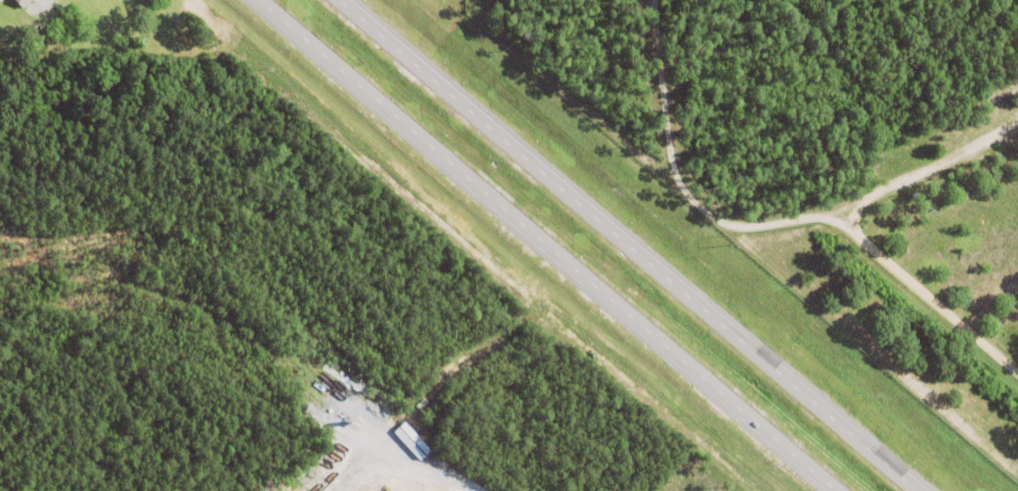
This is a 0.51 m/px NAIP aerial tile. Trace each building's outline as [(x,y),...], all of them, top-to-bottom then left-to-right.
[(23,9),(14,0),(32,0),(23,9)]
